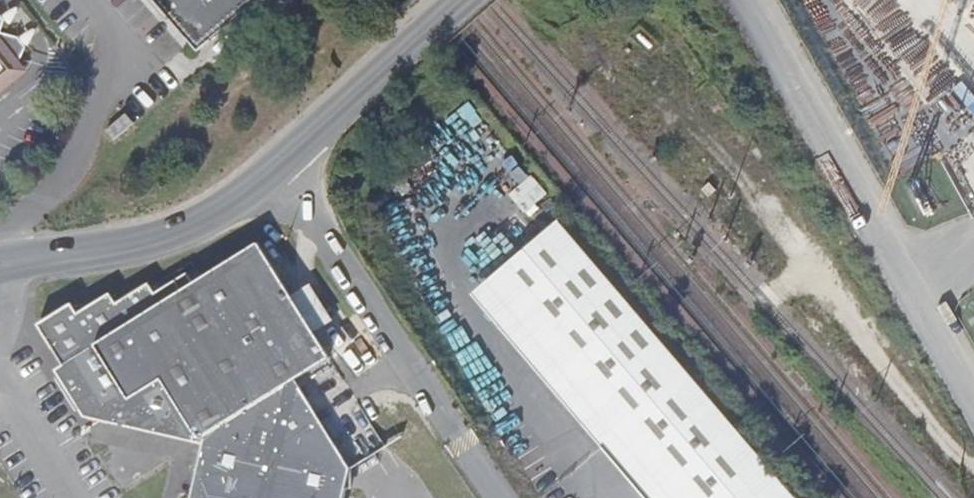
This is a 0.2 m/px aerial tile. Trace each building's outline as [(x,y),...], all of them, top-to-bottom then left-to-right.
[(197,48),(253,0),(157,0),(197,48)] [(15,69),(0,82),(0,94),(29,71),(0,35),(0,51),(15,69)] [(15,69),(0,51),(0,82),(15,69)] [(119,124),(132,116),(126,108),(106,122),(111,129),(119,124)] [(132,116),(119,124),(111,129),(113,132),(132,116)] [(796,497),(751,446),(555,221),(484,283),(647,471),(670,497),(795,497),(796,497)] [(39,325),(65,366),(93,410),(205,433),(295,378),(323,361),(329,357),(313,331),(292,297),(257,243),(193,283),(187,272),(154,292),(148,282),(115,303),(109,293),(76,312),(71,304),(39,325)] [(292,297),(313,331),(332,319),(310,285),(292,297)] [(57,370),(88,419),(204,442),(205,433),(93,410),(65,366),(57,370)] [(204,442),(191,497),(345,497),(352,467),(295,378),(205,433),(204,442)]
